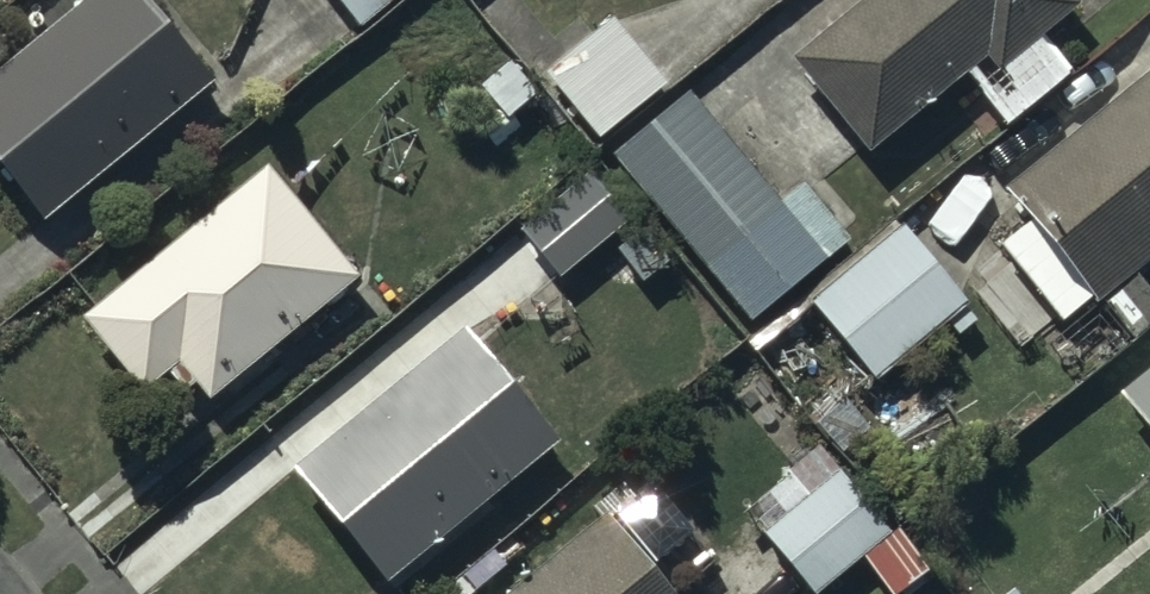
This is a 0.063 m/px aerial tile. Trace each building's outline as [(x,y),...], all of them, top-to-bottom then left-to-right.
[(0,73),(0,181),(37,227),(211,86),(140,0),(89,0),(0,73)] [(355,33),(397,0),(329,0),(355,33)] [(790,66),(869,160),(961,83),(1003,133),(1071,76),(1041,40),(1080,7),(1074,0),(868,0),(790,66)] [(611,24),(541,81),(595,147),(665,89),(611,24)] [(1098,305),(1149,262),(1149,82),(1005,201),(1028,229),(999,253),(1060,326),(1093,299),(1098,305)] [(687,100),(610,165),(748,330),(847,246),(798,189),(777,206),(687,100)] [(267,170),(79,320),(136,392),(163,370),(181,393),(192,384),(206,402),(357,282),(267,170)] [(524,229),(560,274),(624,222),(588,177),(524,229)] [(906,234),(811,312),(874,388),(969,310),(906,234)] [(462,335),(290,477),(382,589),(554,448),(462,335)] [(1115,401),(1149,444),(1149,373),(1115,401)] [(784,478),(806,502),(760,540),(805,593),(823,593),(892,537),(819,449),(784,478)] [(517,593),(664,593),(603,521),(517,593)]
